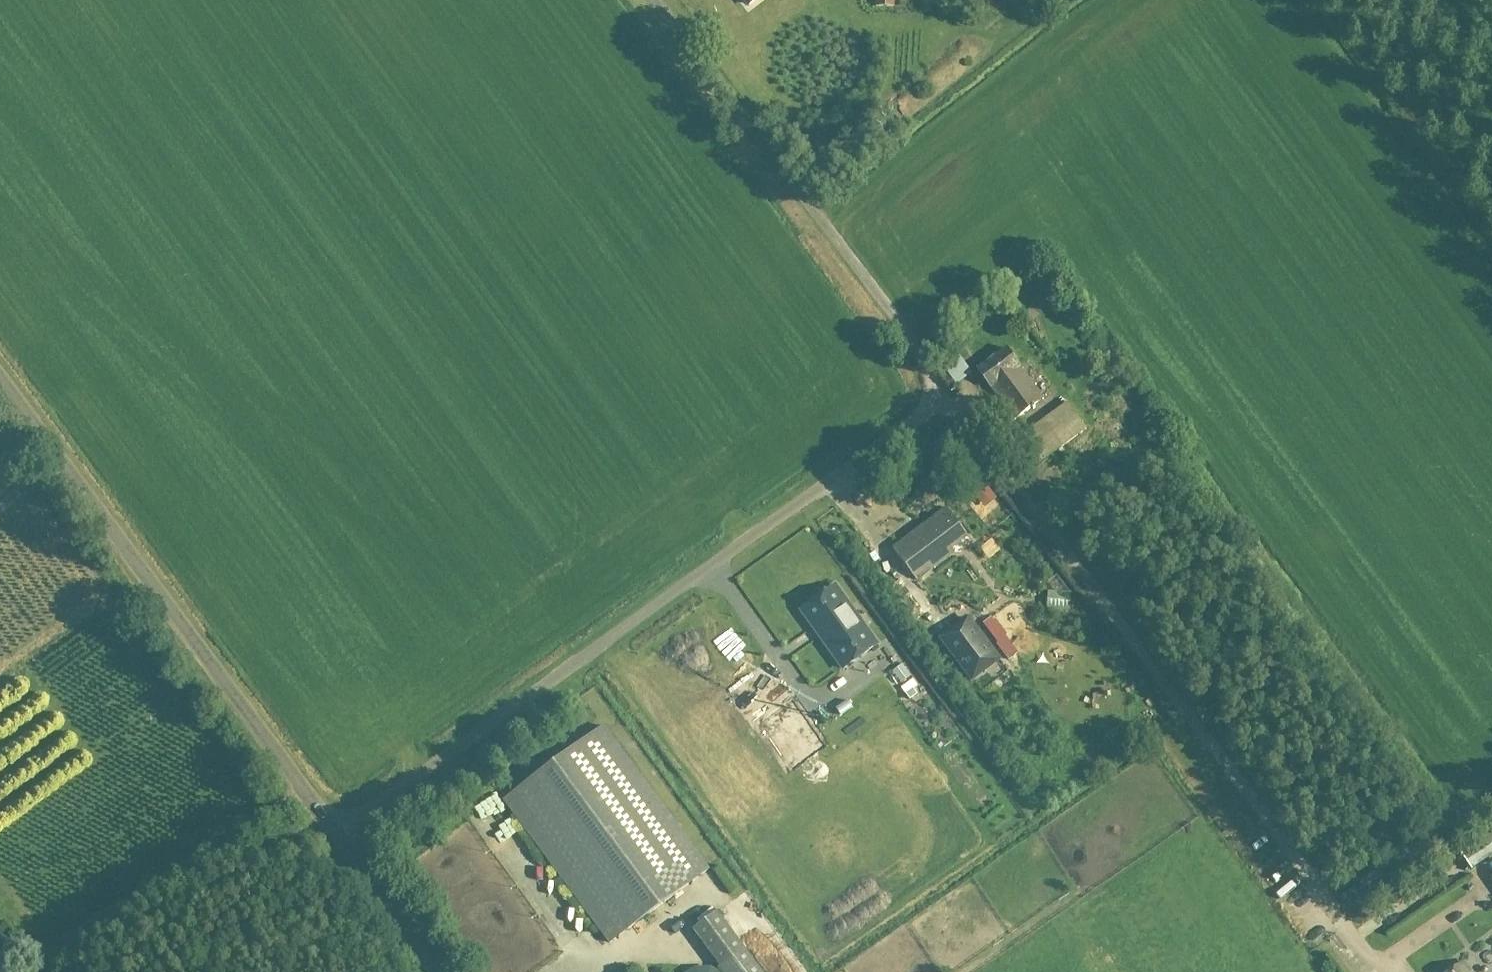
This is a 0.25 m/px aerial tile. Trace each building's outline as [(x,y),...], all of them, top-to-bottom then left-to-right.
[(1006,350),(977,371),(1014,421),(1043,400),(1006,350)] [(956,377),(970,368),(961,355),(947,365),(956,377)] [(1067,405),(1024,436),(1043,462),(1085,431),(1067,405)] [(892,550),(916,581),(953,554),(958,554),(969,546),(969,541),(944,507),(940,506),(933,512),(932,515),(934,518),(892,550)] [(834,588),(801,613),(845,670),(878,645),(834,588)] [(1070,595),(1047,594),(1046,611),(1069,612),(1070,595)] [(971,681),(985,671),(998,661),(967,620),(941,640),(971,681)] [(819,748),(790,707),(764,726),(793,766),(819,748)] [(707,870),(601,728),(501,802),(607,944),(707,870)] [(1460,857),(1470,871),(1491,856),(1491,835),(1460,857)] [(524,837),(514,844),(528,861),(537,853),(524,837)] [(728,971),(770,971),(719,893),(700,906),(703,910),(693,917),(728,971)] [(1451,971),(1469,971),(1463,963),(1451,971)]
